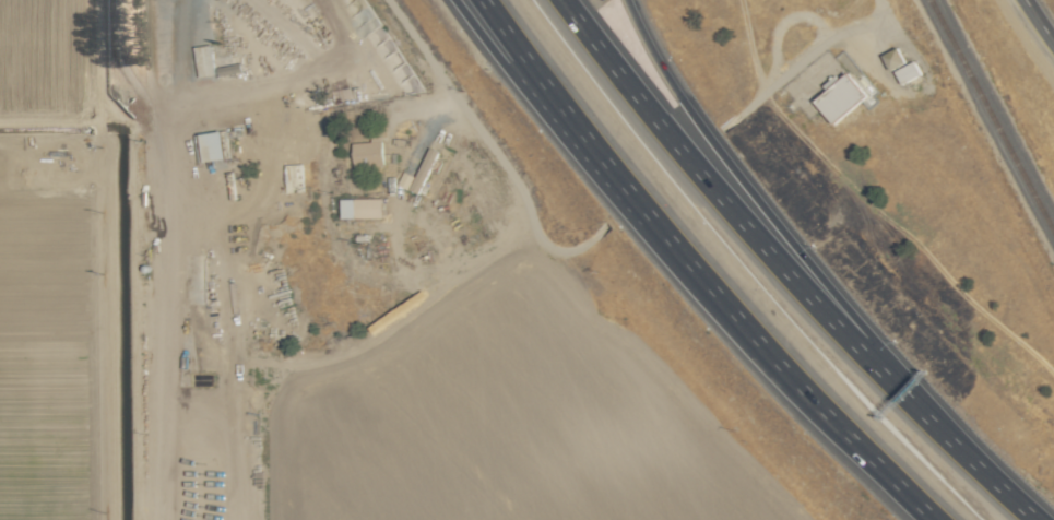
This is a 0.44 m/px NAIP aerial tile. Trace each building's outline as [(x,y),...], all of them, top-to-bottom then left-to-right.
[(195,48),(198,77),(215,75),(211,45),(195,48)] [(907,63),(898,47),(883,55),(892,71),(907,63)] [(895,71),(902,85),(922,75),(916,61),(895,71)] [(846,73),(814,101),(831,122),(864,95),(846,73)] [(226,159),(223,132),(200,134),(203,161),(226,159)] [(370,136),(370,142),(353,143),(354,167),(383,166),(383,136),(370,136)] [(402,171),(396,184),(419,194),(438,151),(429,147),(416,177),(402,171)] [(341,199),(341,219),(384,218),(383,199),(341,199)]
